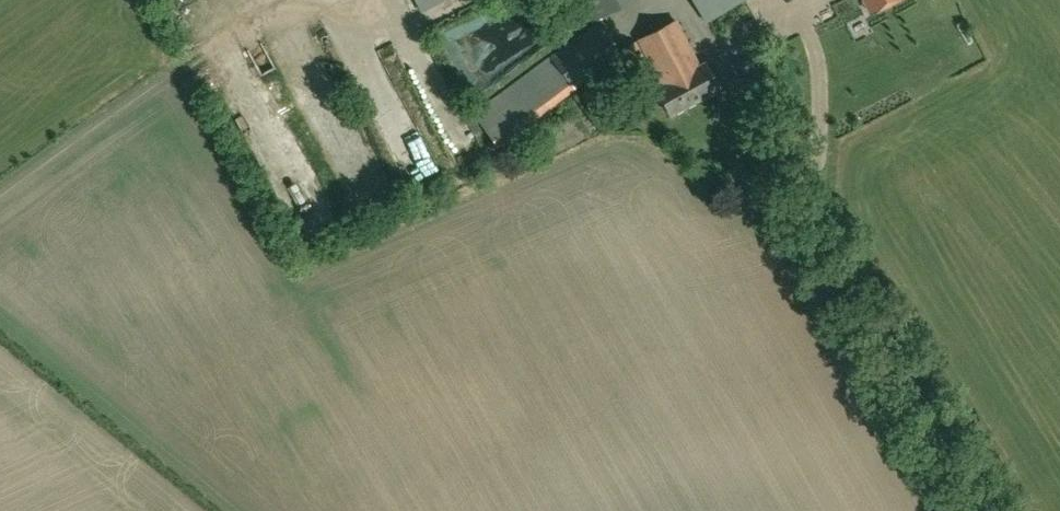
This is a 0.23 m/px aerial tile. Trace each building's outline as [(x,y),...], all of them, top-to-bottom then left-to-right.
[(422,10),(441,0),(417,0),(422,10)] [(629,0),(576,0),(587,21),(629,0)] [(741,0),(693,0),(706,21),(741,0)] [(670,113),(719,87),(706,63),(700,66),(676,20),(639,39),(663,85),(657,88),(670,113)] [(496,144),(619,54),(596,22),(474,113),(496,144)] [(634,73),(649,64),(636,41),(621,49),(634,73)] [(211,54),(221,65),(233,54),(223,43),(211,54)]
